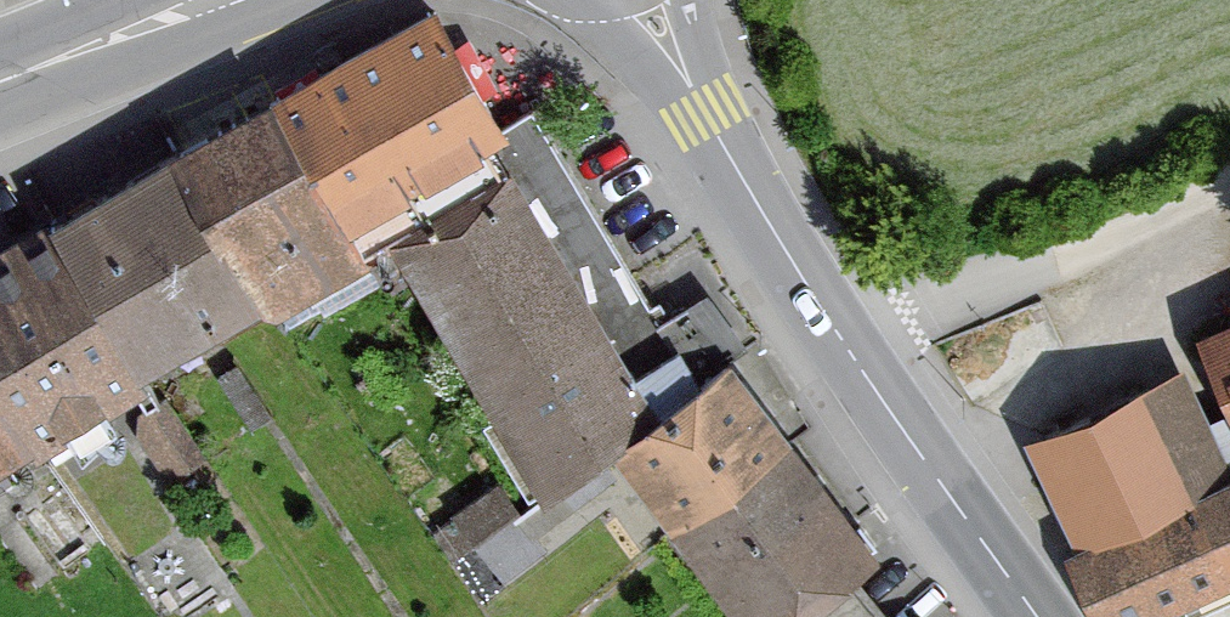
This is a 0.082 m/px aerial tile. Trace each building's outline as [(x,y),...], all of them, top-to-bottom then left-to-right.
[(255,100),(333,237),(494,145),(415,8),(255,100)] [(153,158),(244,318),(251,329),(353,271),(333,237),(255,100),(153,158)] [(153,158),(26,230),(31,239),(117,390),(244,318),(153,158)] [(495,186),(380,250),(513,487),(627,423),(495,186)] [(0,256),(0,442),(10,460),(15,467),(125,404),(117,390),(31,239),(0,256)] [(1188,335),(1229,430),(1229,317),(1188,335)] [(730,616),(777,616),(859,554),(711,364),(600,450),(730,616)] [(1223,478),(1175,370),(1009,443),(1086,616),(1157,616),(1229,585),(1229,475),(1223,478)] [(191,472),(157,421),(127,440),(160,492),(191,472)] [(10,460),(0,442),(0,466),(10,460)]
